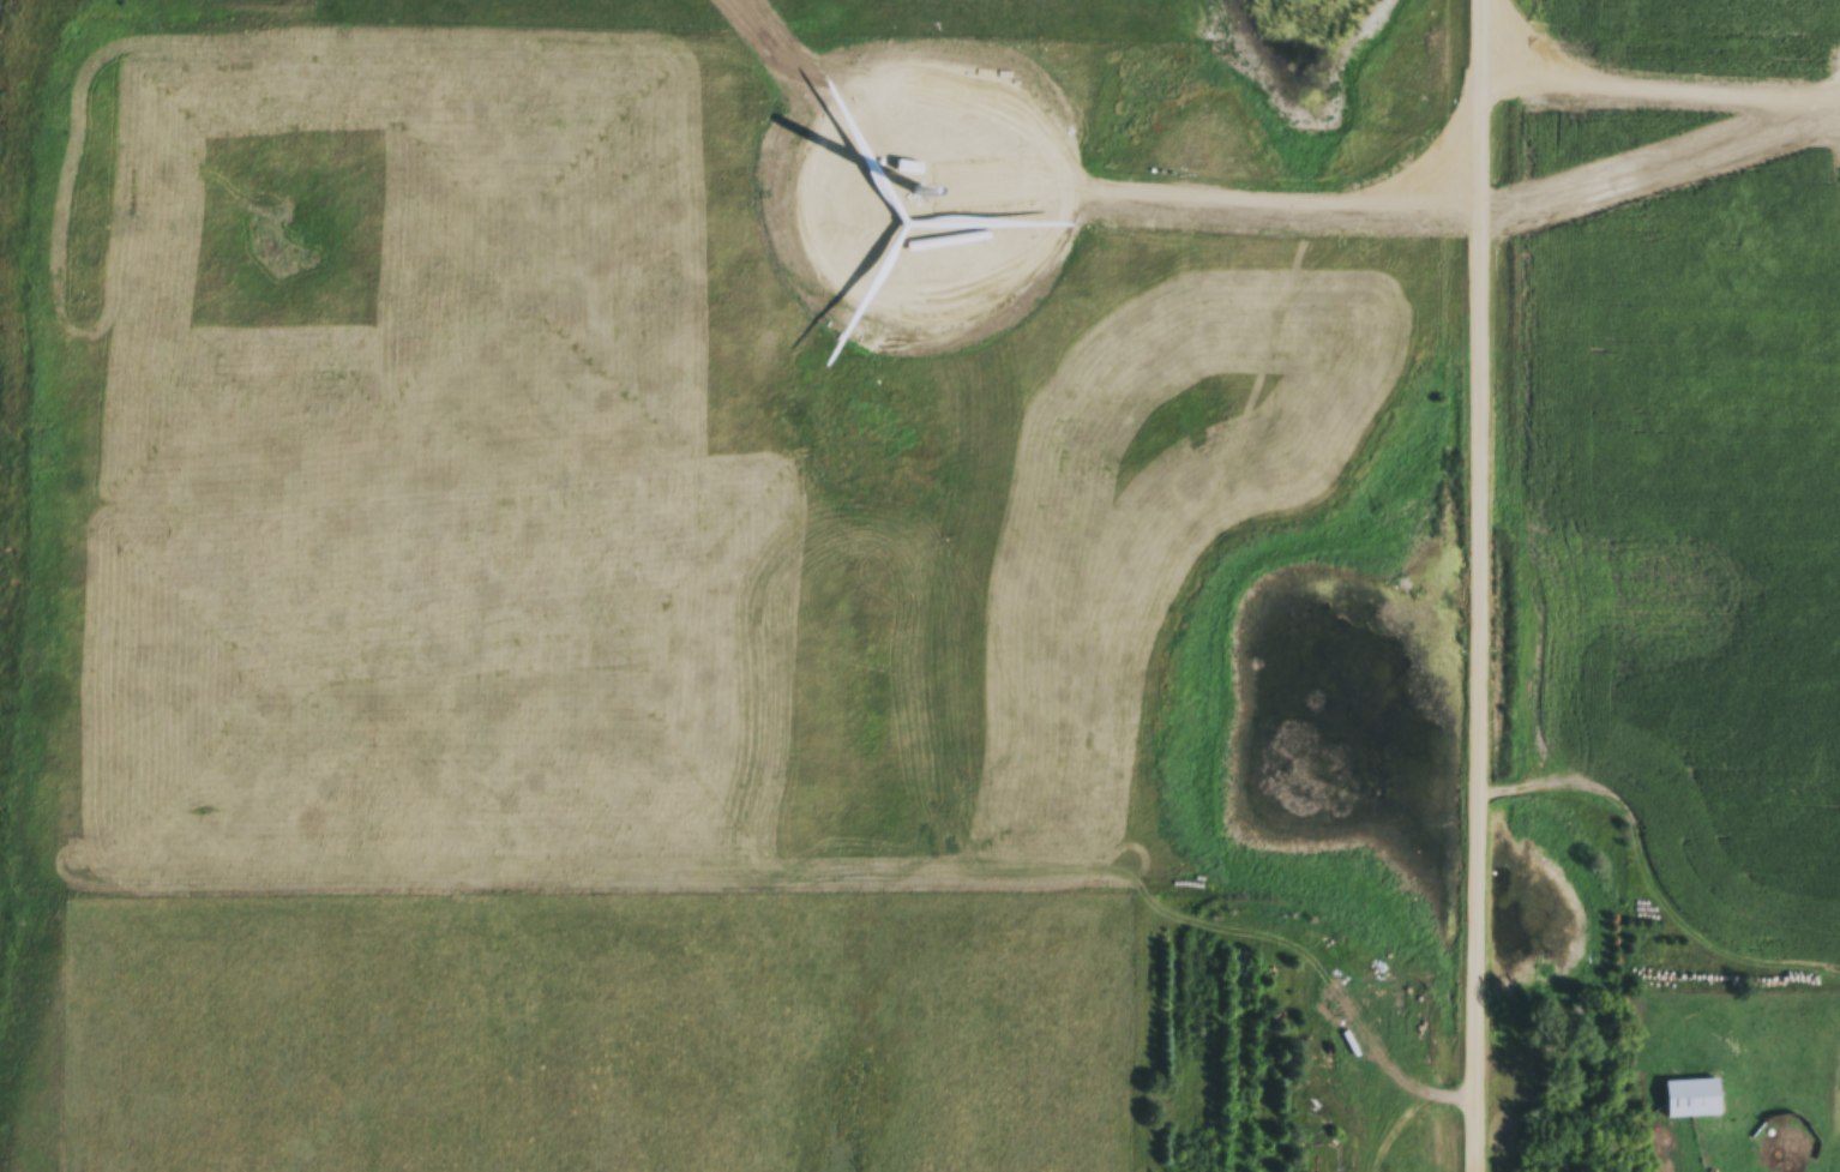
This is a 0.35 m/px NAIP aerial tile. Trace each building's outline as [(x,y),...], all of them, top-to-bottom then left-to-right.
[(1725,1118),(1724,1082),(1665,1083),(1666,1120),(1725,1118)]
